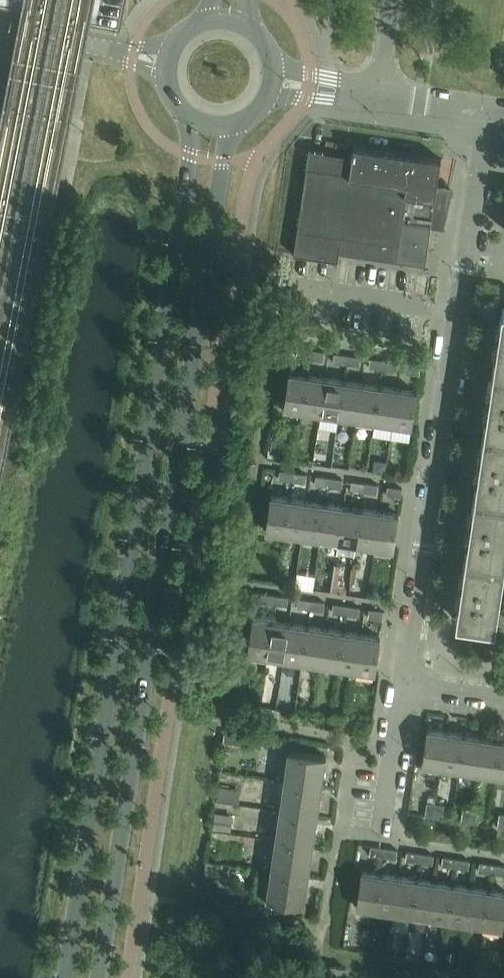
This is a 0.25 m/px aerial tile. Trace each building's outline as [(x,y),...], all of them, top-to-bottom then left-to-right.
[(22,9),(91,22),(120,28),(125,0),(0,0),(0,5),(22,9)] [(443,229),(451,190),(437,188),(441,159),(354,146),(353,156),(311,149),(312,147),(310,147),(293,255),(295,255),(295,254),(336,260),(336,261),(337,261),(339,252),(426,265),(431,227),(443,229)] [(499,335),(493,369),(503,371),(503,307),(499,335)] [(312,350),(299,348),(297,357),(311,359),(312,350)] [(325,352),(312,350),(311,359),(324,361),(325,352)] [(349,355),(335,353),(334,362),(347,364),(349,355)] [(361,357),(349,355),(347,364),(360,366),(361,357)] [(384,361),(371,359),(370,367),(383,369),(384,361)] [(397,363),(384,361),(383,369),(396,371),(397,363)] [(421,366),(407,364),(405,373),(420,375),(421,366)] [(489,397),(484,432),(503,435),(503,371),(493,369),(489,397)] [(284,408),(303,411),(309,376),(290,373),(284,408)] [(326,378),(309,376),(303,411),(321,414),(326,378)] [(345,381),(326,378),(321,414),(340,417),(345,381)] [(363,384),(345,381),(340,417),(357,419),(363,384)] [(381,386),(363,384),(357,419),(375,422),(381,386)] [(398,389),(381,386),(375,422),(393,425),(398,389)] [(417,392),(398,389),(393,425),(412,427),(417,392)] [(480,458),(475,495),(503,499),(503,435),(484,432),(480,458)] [(375,465),(374,473),(386,475),(388,463),(380,462),(375,465)] [(294,472),(281,471),(279,479),(292,481),(294,472)] [(307,474),(294,472),(292,481),(306,483),(307,474)] [(330,478),(317,476),(315,485),(329,487),(330,478)] [(343,480),(330,478),(329,487),(342,488),(343,480)] [(366,483),(353,481),(351,490),(365,492),(366,483)] [(379,485),(366,483),(365,492),(378,494),(379,485)] [(403,489),(389,487),(387,495),(402,497),(403,489)] [(266,531),(285,534),(290,498),(271,495),(266,531)] [(471,521),(465,558),(503,563),(503,499),(475,495),(471,521)] [(308,501),(290,498),(285,534),(302,536),(308,501)] [(326,504),(308,501),(302,536),(321,539),(326,504)] [(344,506),(326,504),(321,539),(339,542),(344,506)] [(362,509),(344,506),(339,542),(357,544),(362,509)] [(381,512),(362,509),(357,544),(375,547),(381,512)] [(399,514),(381,512),(375,547),(394,550),(399,514)] [(462,583),(456,619),(496,625),(503,570),(503,563),(465,558),(462,583)] [(335,565),(331,593),(348,595),(349,589),(339,587),(342,566),(335,565)] [(276,595),(262,593),(261,602),(274,604),(276,595)] [(289,597),(276,595),(274,604),(288,606),(289,597)] [(312,600),(299,598),(297,607),(311,609),(312,600)] [(325,602),(312,600),(311,609),(324,611),(325,602)] [(348,606),(334,604),(333,612),(346,615),(348,606)] [(361,608),(348,606),(346,615),(359,616),(361,608)] [(385,611),(370,609),(369,618),(383,620),(385,611)] [(248,654),(266,656),(272,621),(253,618),(248,654)] [(289,623),(272,621),(266,656),(284,659),(289,623)] [(308,626),(289,623),(284,659),(302,662),(308,626)] [(326,629),(308,626),(302,662),(321,664),(326,629)] [(344,632),(326,629),(321,664),(339,667),(344,632)] [(362,634),(344,632),(339,667),(357,670),(362,634)] [(381,637),(362,634),(357,670),(376,673),(381,637)] [(283,695),(281,709),(295,711),(297,697),(283,695)] [(447,732),(428,729),(423,765),(441,768),(447,732)] [(465,735),(447,732),(441,768),(460,770),(465,735)] [(483,737),(465,735),(460,770),(478,773),(483,737)] [(502,740),(483,737),(478,773),(496,776),(502,740)] [(502,740),(496,776),(503,777),(503,740),(502,740)] [(289,751),(285,781),(322,786),(327,756),(289,751)] [(322,786),(285,781),(280,811),(318,817),(322,786)] [(428,802),(426,816),(434,817),(436,804),(428,802)] [(445,805),(436,804),(434,817),(443,818),(445,805)] [(464,808),(462,821),(471,822),(473,809),(464,808)] [(473,809),(471,822),(479,824),(481,810),(473,809)] [(318,817),(280,811),(276,840),(314,846),(318,817)] [(314,846),(276,840),(272,870),(309,876),(314,846)] [(385,848),(372,846),(371,855),(384,857),(385,848)] [(398,850),(385,848),(384,857),(397,859),(398,850)] [(422,853),(408,851),(407,860),(420,862),(422,853)] [(422,853),(420,862),(433,864),(434,855),(422,853)] [(457,859),(444,857),(442,865),(456,867),(457,859)] [(470,861),(457,859),(456,867),(469,869),(470,861)] [(494,864),(480,862),(479,871),(492,873),(494,864)] [(494,864),(492,873),(503,875),(503,866),(494,864)] [(309,876),(272,870),(267,899),(305,905),(309,876)] [(357,907),(376,910),(382,874),(362,871),(357,907)] [(400,877),(382,874),(376,910),(394,912),(400,877)] [(418,879),(400,877),(394,912),(413,915),(418,879)] [(435,882),(418,879),(413,915),(430,918),(435,882)] [(453,884),(435,882),(430,918),(448,920),(453,884)] [(472,887),(453,884),(448,920),(467,923),(472,887)] [(490,890),(472,887),(467,923),(484,926),(490,890)] [(490,890),(484,926),(503,928),(503,922),(503,892),(490,890)] [(448,951),(447,959),(454,961),(456,952),(448,951)]
